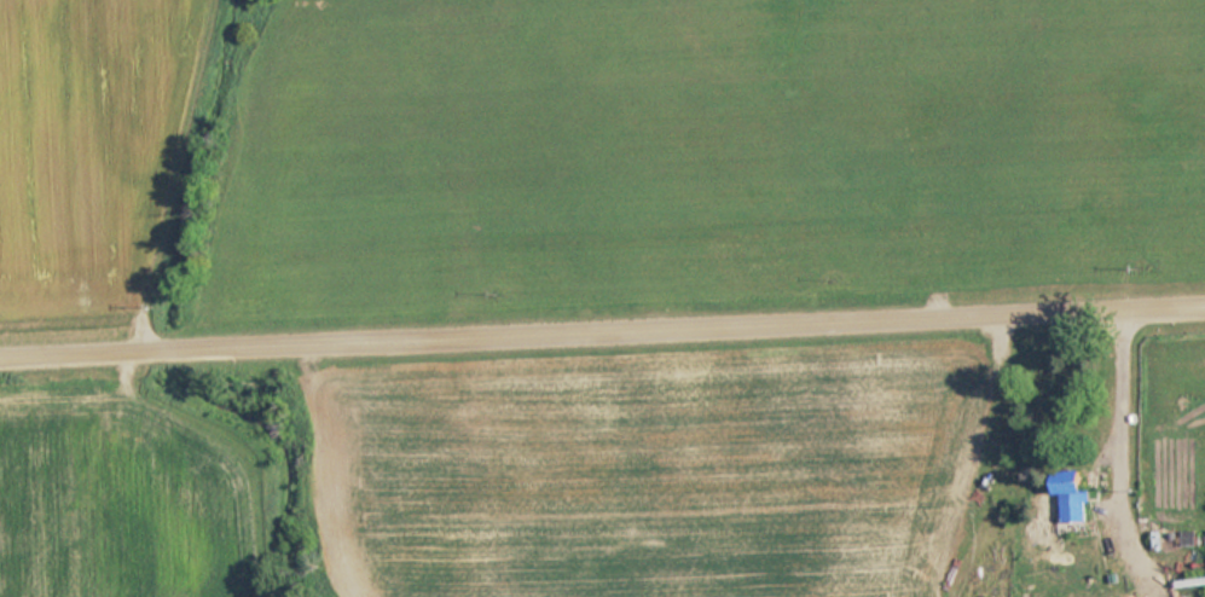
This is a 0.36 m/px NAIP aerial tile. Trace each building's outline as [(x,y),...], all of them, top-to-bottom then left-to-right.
[(1061,495),(1061,523),(1087,523),(1087,490),(1081,490),(1082,472),(1054,472),(1054,495),(1061,495)]
